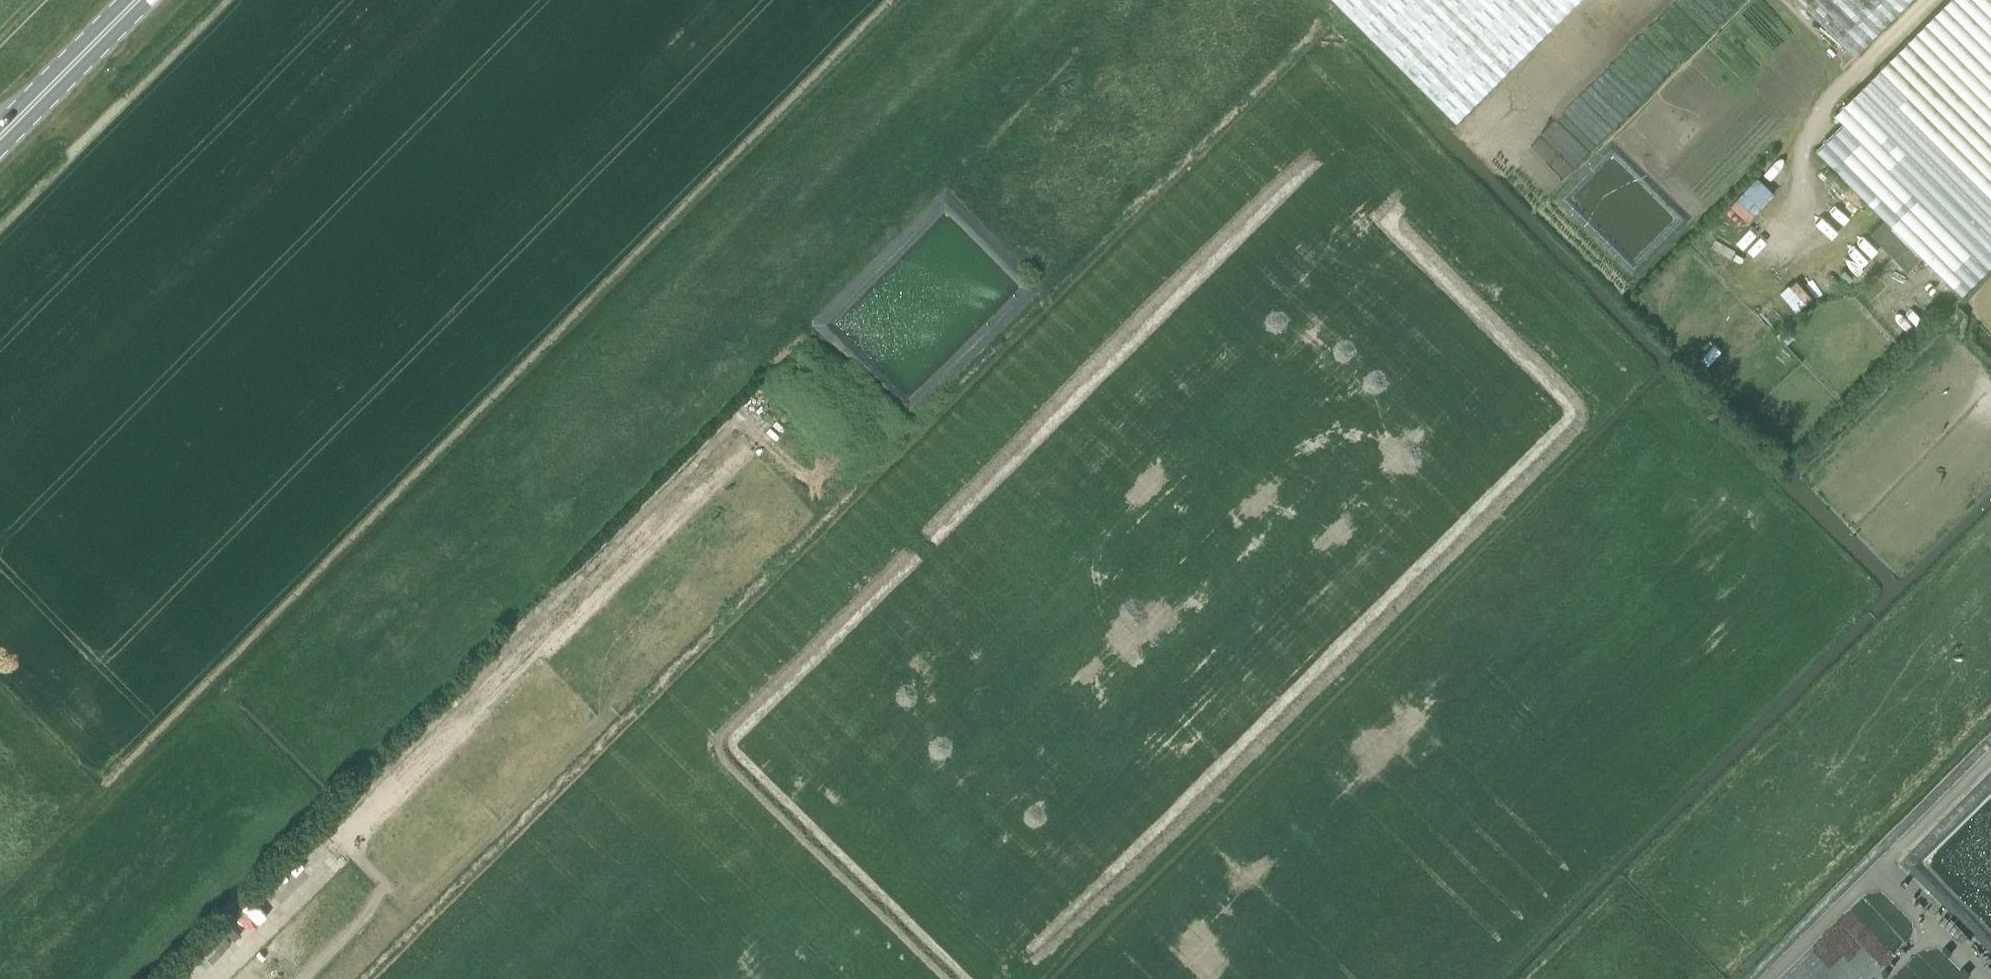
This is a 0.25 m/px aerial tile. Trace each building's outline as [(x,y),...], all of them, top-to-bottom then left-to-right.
[(1355,0),(1337,0),(1346,9),(1355,0)] [(1346,9),(1456,119),(1547,28),(1575,0),(1355,0),(1346,9)] [(1854,55),(1909,0),(1798,0),(1854,55)] [(1816,147),(1884,215),(1922,253),(1961,292),(1990,261),(1990,0),(1945,0),(1834,111),(1843,120),(1816,147)]
